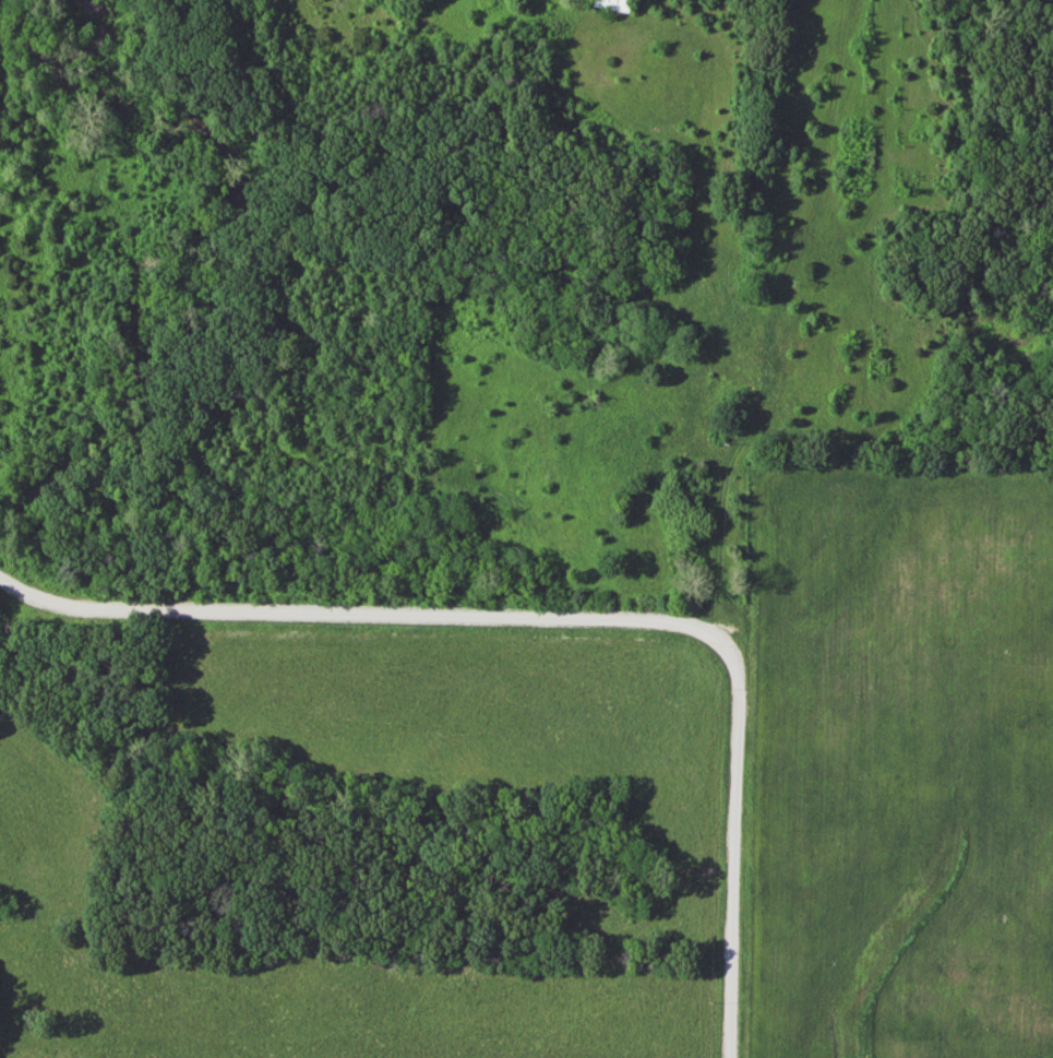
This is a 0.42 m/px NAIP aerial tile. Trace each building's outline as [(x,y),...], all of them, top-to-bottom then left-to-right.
[(625,13),(627,0),(588,0),(587,9),(625,13)]
